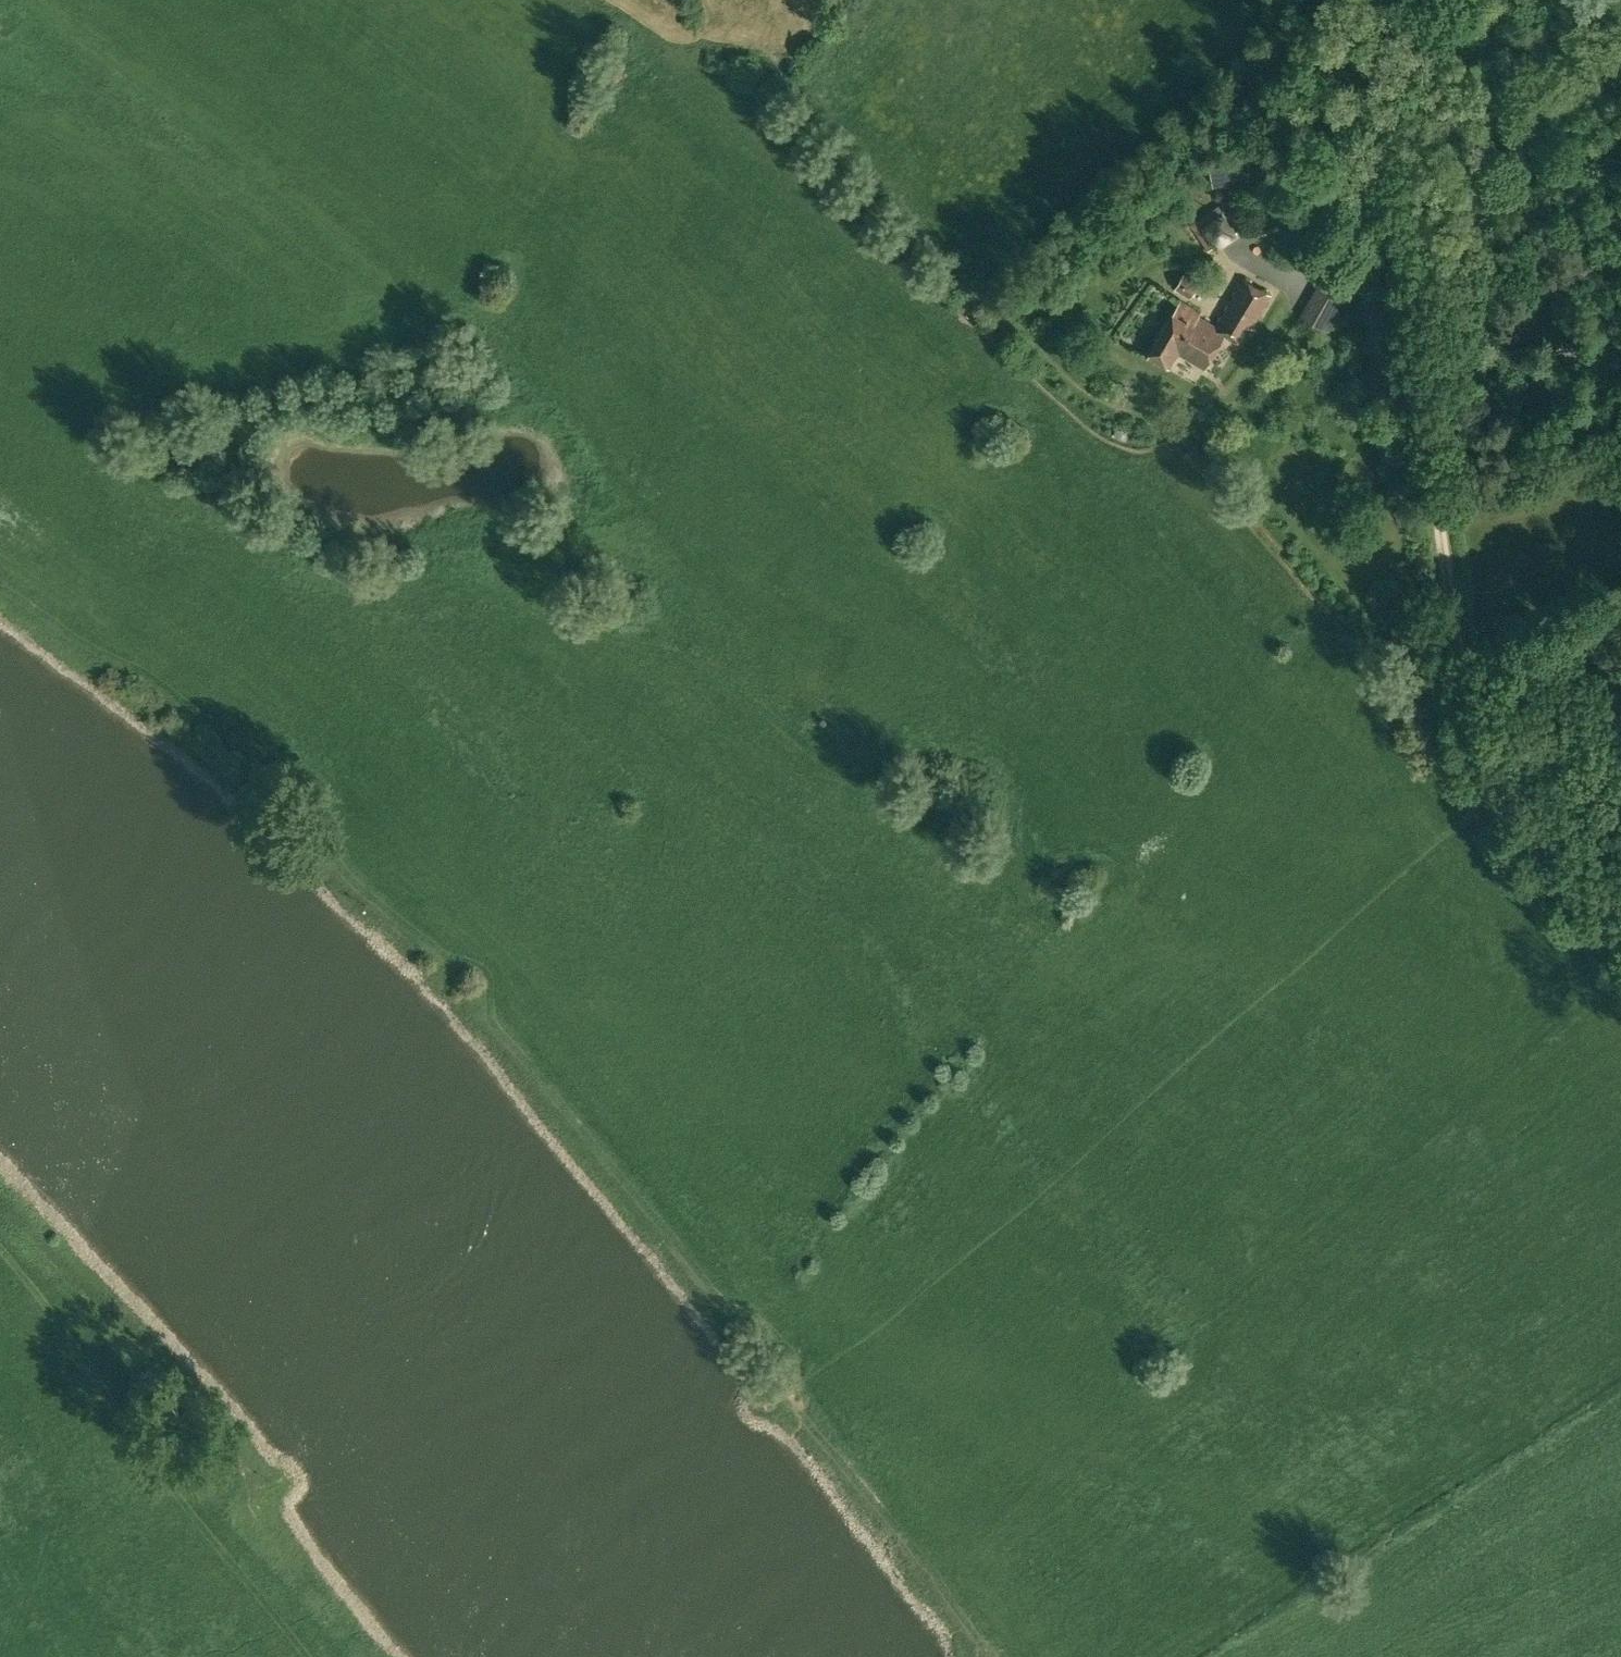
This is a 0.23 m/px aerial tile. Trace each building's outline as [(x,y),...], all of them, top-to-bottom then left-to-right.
[(1240,159),(1210,165),(1213,186),(1244,180),(1240,159)] [(1190,224),(1209,250),(1245,224),(1234,208),(1232,209),(1225,199),(1190,224)] [(1175,288),(1190,298),(1199,282),(1185,273),(1175,288)] [(1179,352),(1206,369),(1227,334),(1238,341),(1248,325),(1252,327),(1272,294),(1243,276),(1216,324),(1200,314),(1202,311),(1181,299),(1148,354),(1170,367),(1179,352)] [(1301,329),(1313,335),(1319,324),(1325,327),(1346,288),(1325,276),(1304,315),(1307,317),(1301,329)]
